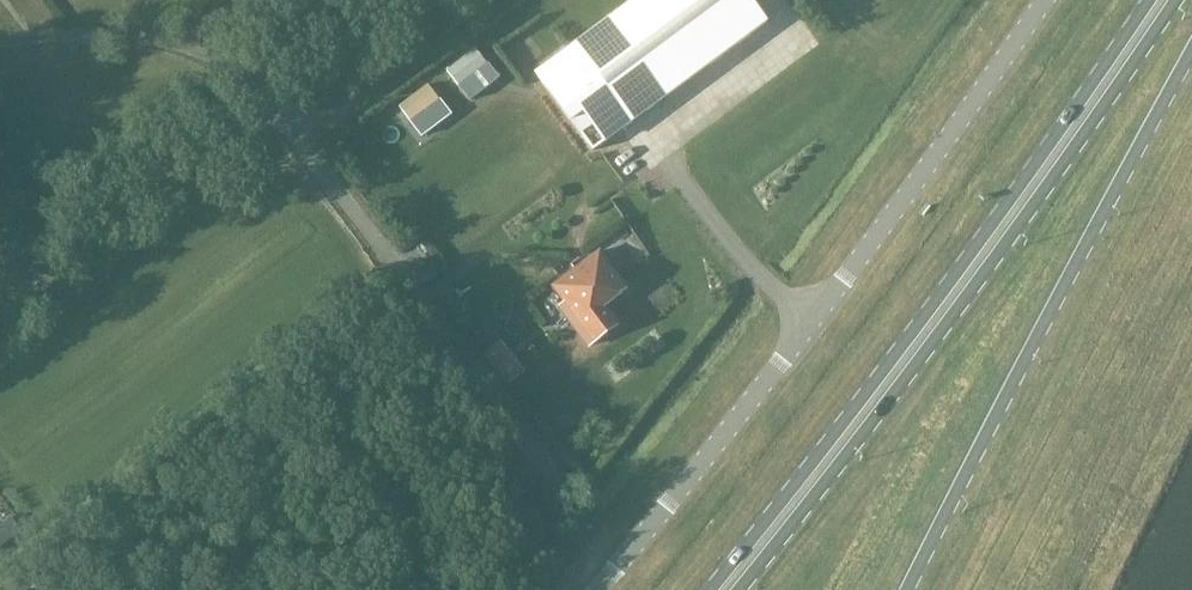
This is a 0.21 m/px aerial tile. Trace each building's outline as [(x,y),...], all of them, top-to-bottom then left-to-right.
[(533,73),(590,151),(618,130),(765,21),(749,0),(631,0),(570,46),(567,47),(533,73)] [(473,47),(444,69),(467,100),(496,78),(473,47)] [(425,84),(396,106),(419,136),(448,114),(425,84)] [(576,322),(570,326),(585,346),(614,324),(600,305),(624,288),(596,251),(549,286),(576,322)] [(498,340),(483,351),(506,382),(521,370),(498,340)]
